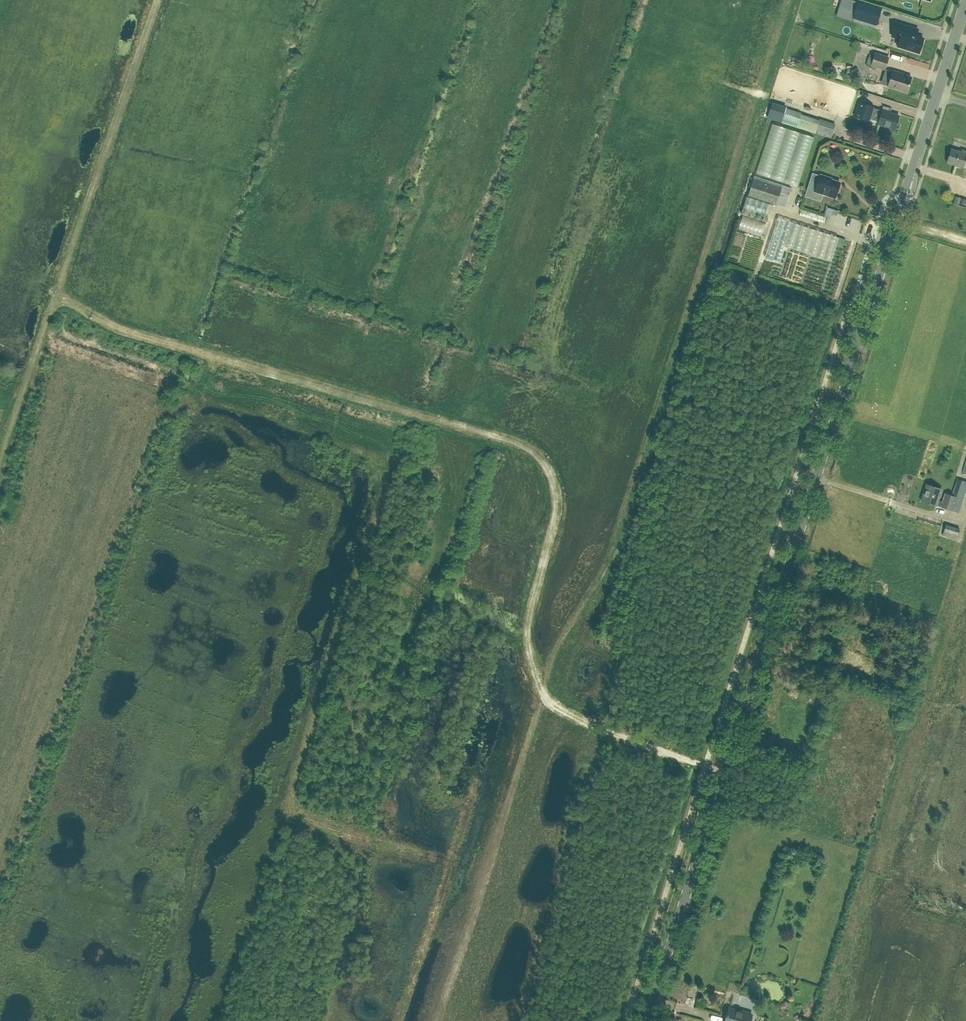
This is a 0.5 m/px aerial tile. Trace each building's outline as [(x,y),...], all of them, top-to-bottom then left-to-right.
[(838,8),(854,13),(857,3),(849,0),(841,0),(838,8)] [(875,23),(880,10),(857,3),(854,13),(853,16),(875,23)] [(916,37),(918,30),(896,23),(891,36),(899,39),(897,46),(919,53),(923,39),(916,37)] [(884,70),(888,57),(874,52),(870,66),(884,70)] [(854,68),(849,71),(852,78),(858,75),(854,68)] [(907,92),(911,78),(900,74),(892,71),(888,86),(907,92)] [(869,121),(870,118),(879,120),(878,124),(895,129),(899,116),(889,113),(889,112),(882,110),(882,111),(873,108),(874,107),(865,105),(861,118),(869,121)] [(785,108),(781,123),(796,127),(800,113),(785,108)] [(819,119),(819,120),(815,133),(830,138),(834,124),(819,119)] [(798,185),(812,135),(769,123),(755,173),(798,185)] [(951,149),(947,163),(963,167),(965,168),(965,151),(962,150),(961,152),(951,149)] [(835,198),(837,189),(839,189),(840,186),(839,184),(839,182),(826,178),(826,177),(820,175),(814,191),(835,198)] [(775,204),(781,188),(753,179),(748,195),(775,204)] [(833,205),(835,198),(822,195),(820,202),(833,205)] [(953,204),(965,208),(965,200),(955,196),(953,204)] [(801,209),(799,214),(823,221),(824,216),(801,209)] [(764,240),(831,259),(834,246),(841,248),(844,237),(775,217),(773,224),(769,223),(764,240)] [(965,489),(965,482),(957,479),(951,495),(945,493),(942,502),(937,500),(941,489),(927,484),(921,501),(936,505),(941,506),(940,507),(958,513),(965,489)] [(956,539),(959,529),(945,525),(942,535),(956,539)] [(729,1008),(725,1020),(750,1020),(752,1014),(750,1014),(750,1013),(742,1010),(741,1011),(729,1008)]
